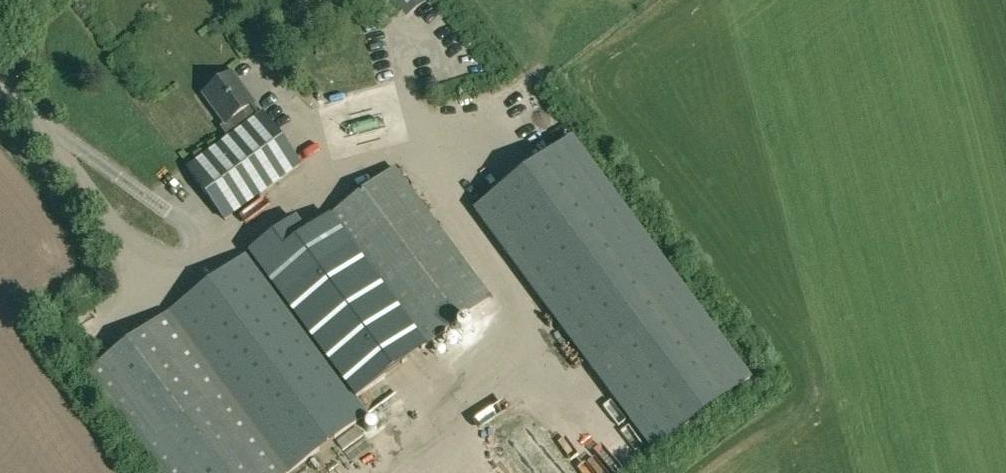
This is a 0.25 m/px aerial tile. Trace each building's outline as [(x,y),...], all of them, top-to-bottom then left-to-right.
[(227,221),(301,167),(234,75),(205,96),(226,125),(222,128),(230,140),(189,170),(227,221)] [(750,380),(572,138),(476,209),(654,451),(750,380)] [(491,298),(404,180),(398,172),(396,169),(331,217),(426,346),(491,298)] [(402,169),(398,172),(404,180),(408,176),(402,169)] [(403,365),(297,221),(88,376),(159,472),(293,472),(385,405),(371,387),(403,365)]
